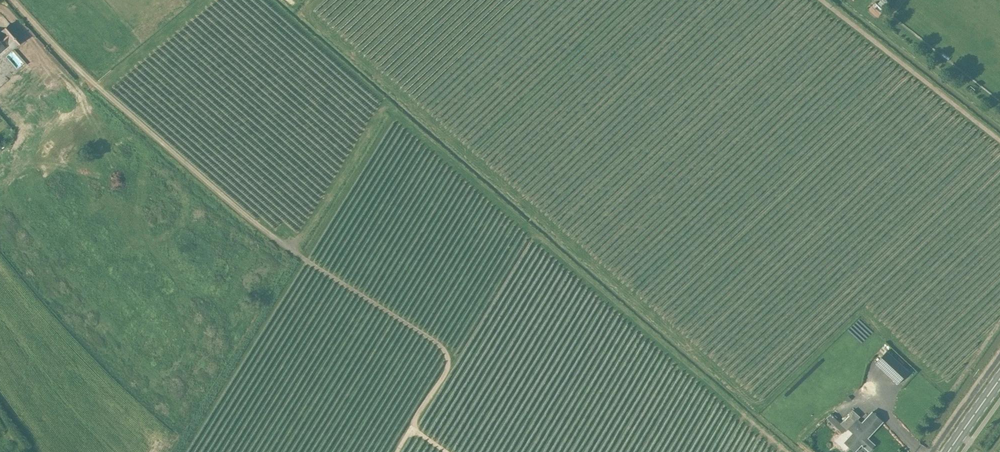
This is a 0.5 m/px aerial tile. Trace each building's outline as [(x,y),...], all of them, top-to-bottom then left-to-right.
[(11,22),(0,32),(0,50),(3,47),(8,43),(13,48),(25,38),(11,22)] [(887,351),(875,363),(898,384),(909,372),(887,351)] [(860,417),(853,410),(840,423),(847,430),(848,429),(852,433),(844,442),(855,451),(862,444),(869,451),(875,445),(868,438),(883,422),(872,412),(862,423),(858,419),(860,417)] [(826,418),(831,423),(836,418),(830,414),(826,418)]
